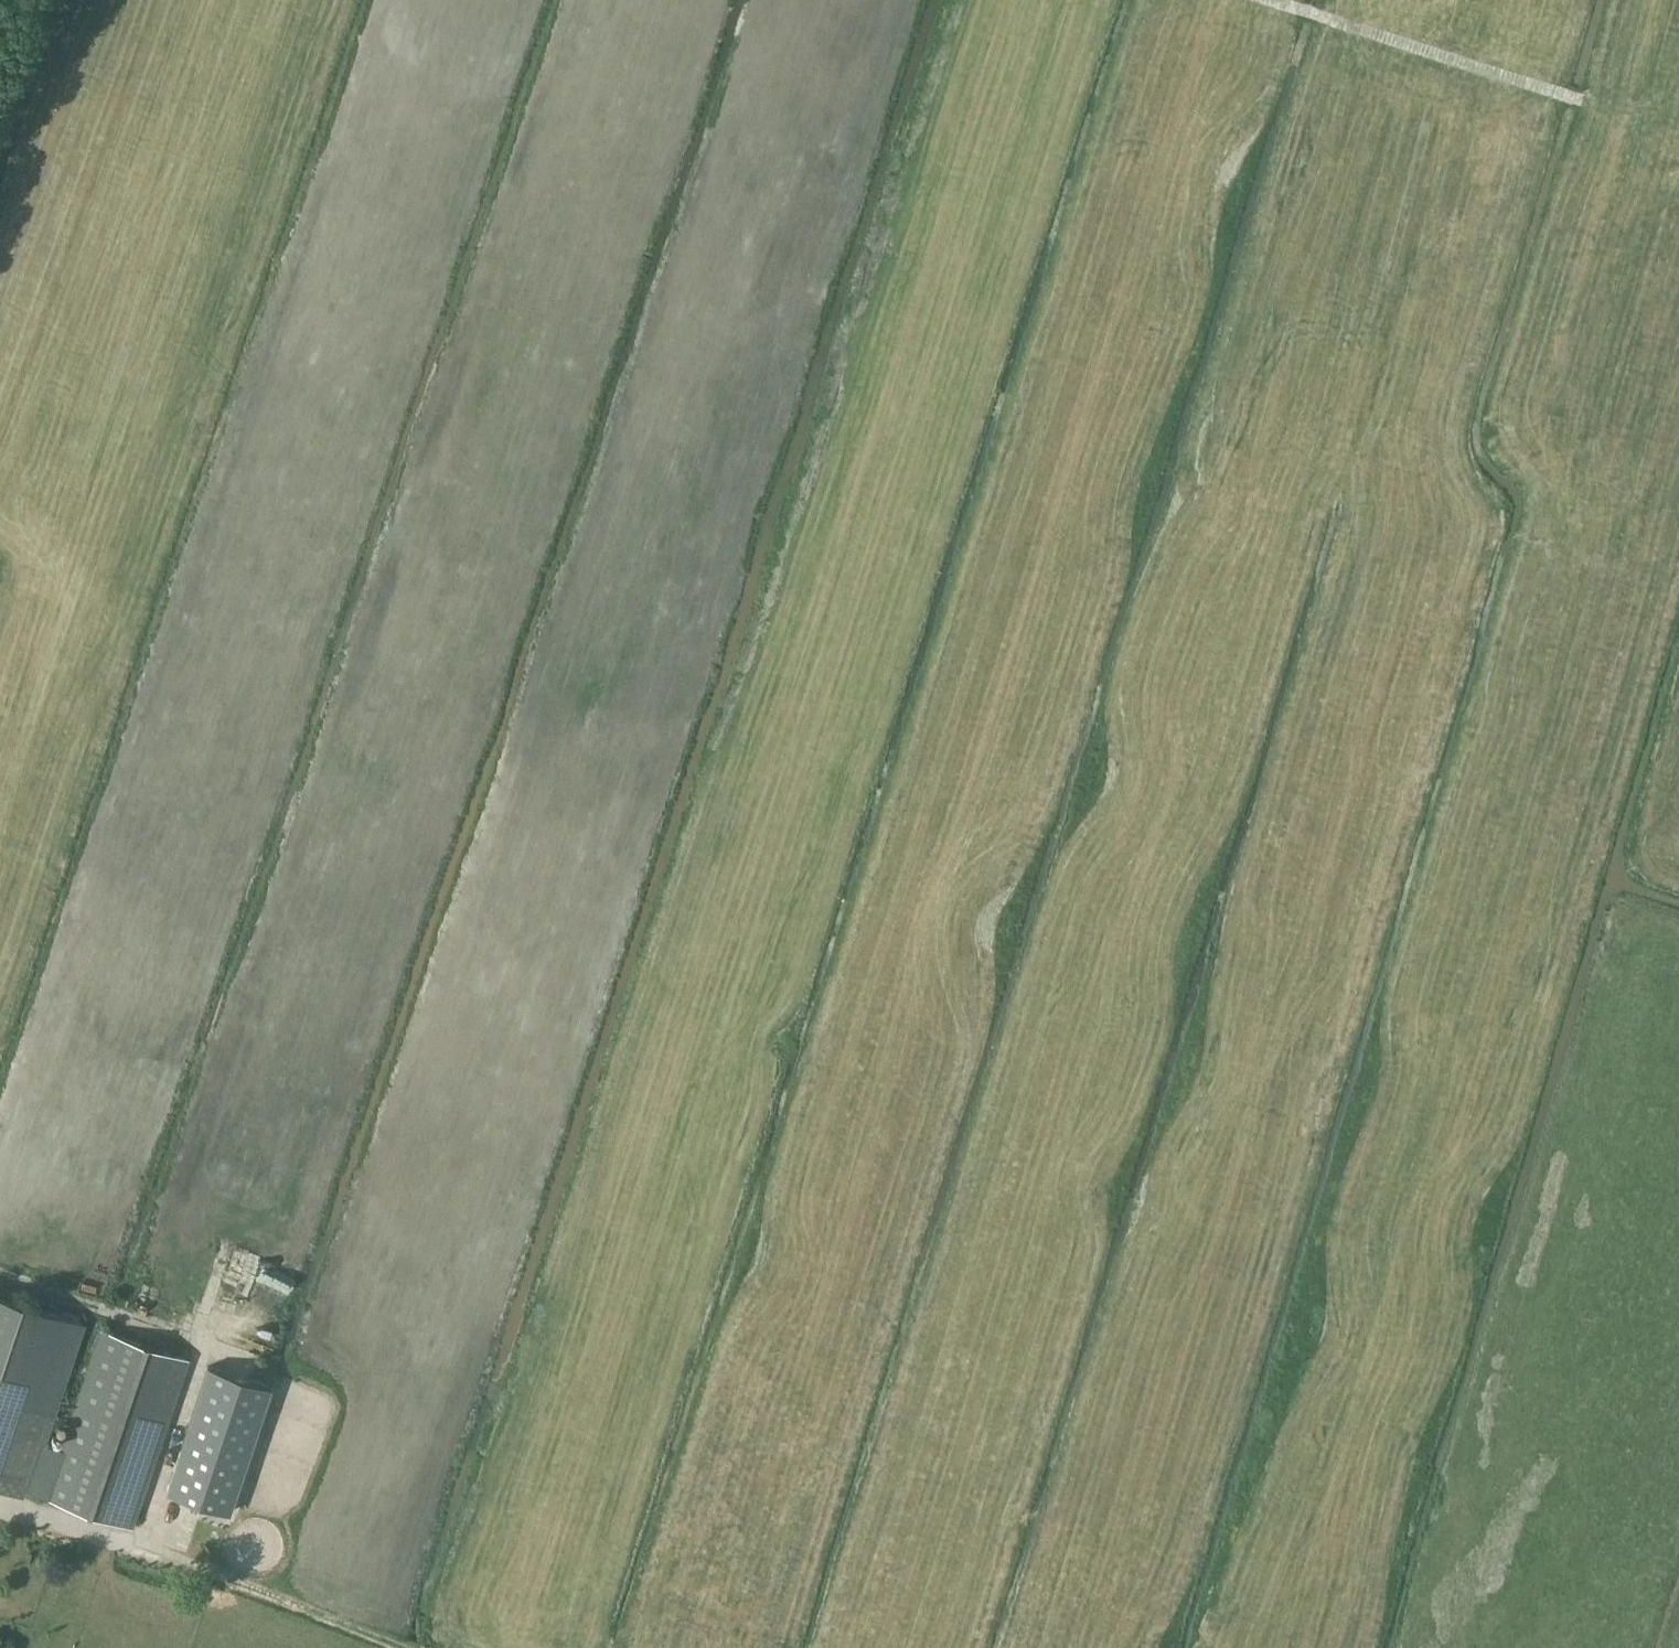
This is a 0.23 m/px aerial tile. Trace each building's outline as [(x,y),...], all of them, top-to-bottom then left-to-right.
[(22,1495),(24,1489),(132,1526),(190,1358),(104,1329),(64,1451),(45,1445),(85,1324),(0,1295),(0,1487),(22,1495)] [(226,1510),(269,1385),(209,1364),(206,1364),(163,1489),(226,1510)]
